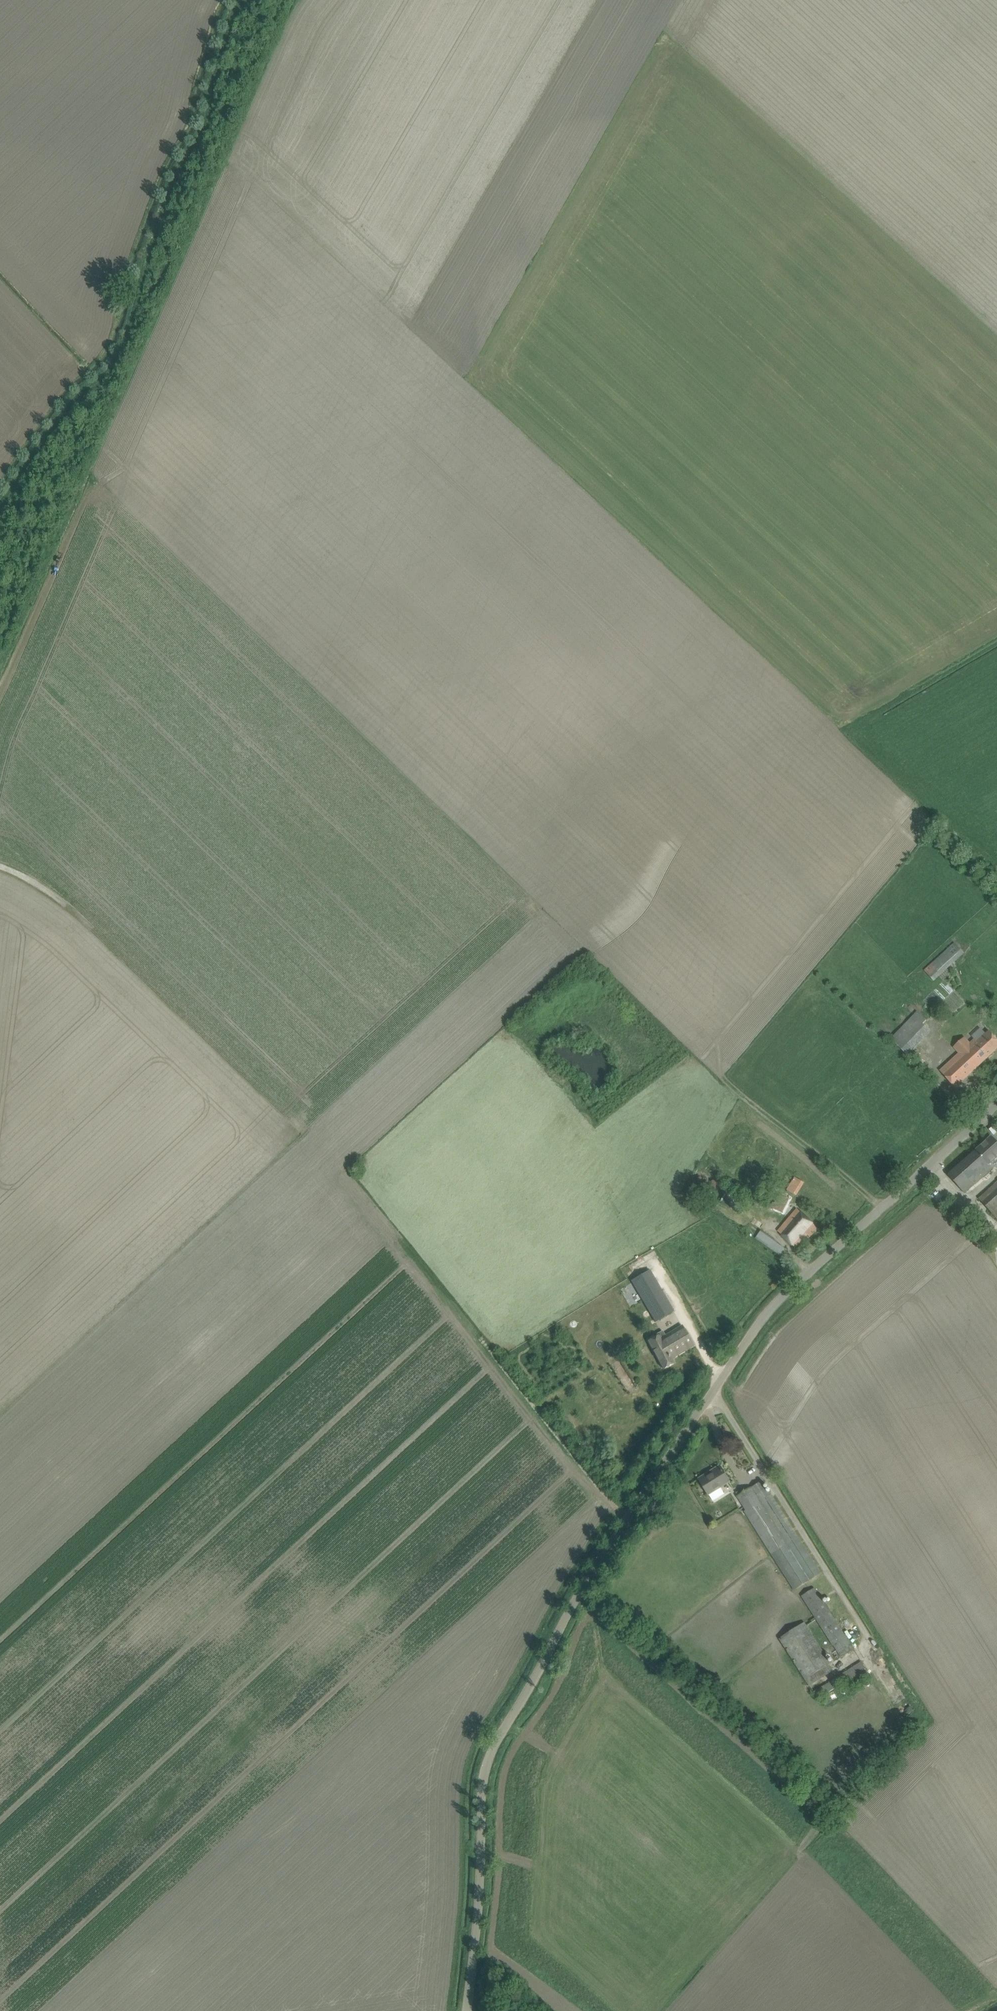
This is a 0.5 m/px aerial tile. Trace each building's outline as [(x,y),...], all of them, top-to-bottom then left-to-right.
[(924,970),(934,981),(964,953),(954,942),(924,970)] [(891,1039),(907,1055),(930,1030),(923,1024),(927,1020),(917,1012),(891,1039)] [(940,1071),(955,1088),(996,1049),(996,1039),(989,1031),(977,1042),(975,1039),(971,1043),(959,1054),(940,1071)] [(992,1137),(948,1175),(964,1193),(992,1168),(989,1165),(996,1157),(996,1142),(992,1137)] [(691,1182),(737,1213),(746,1199),(701,1168),(691,1182)] [(788,1190),(797,1195),(804,1182),(795,1177),(788,1190)] [(982,1202),(995,1217),(996,1215),(996,1188),(982,1202)] [(777,1232),(795,1248),(807,1235),(810,1237),(818,1229),(796,1209),(777,1232)] [(784,1249),(776,1243),(772,1249),(780,1254),(784,1249)] [(631,1281),(656,1322),(674,1311),(650,1270),(631,1281)] [(658,1336),(648,1341),(663,1369),(673,1364),(671,1359),(694,1346),(682,1325),(665,1336),(662,1331),(657,1334),(658,1336)] [(699,1478),(709,1494),(729,1482),(721,1468),(712,1473),(711,1471),(699,1478)] [(738,1497),(746,1510),(745,1511),(794,1590),(821,1573),(763,1481),(738,1497)] [(802,1596),(841,1657),(854,1649),(815,1588),(802,1596)] [(830,1663),(809,1629),(805,1623),(780,1639),(805,1679),(810,1686),(832,1671),(828,1665),(830,1663)] [(814,1692),(818,1699),(848,1680),(853,1687),(870,1676),(862,1662),(814,1692)]
